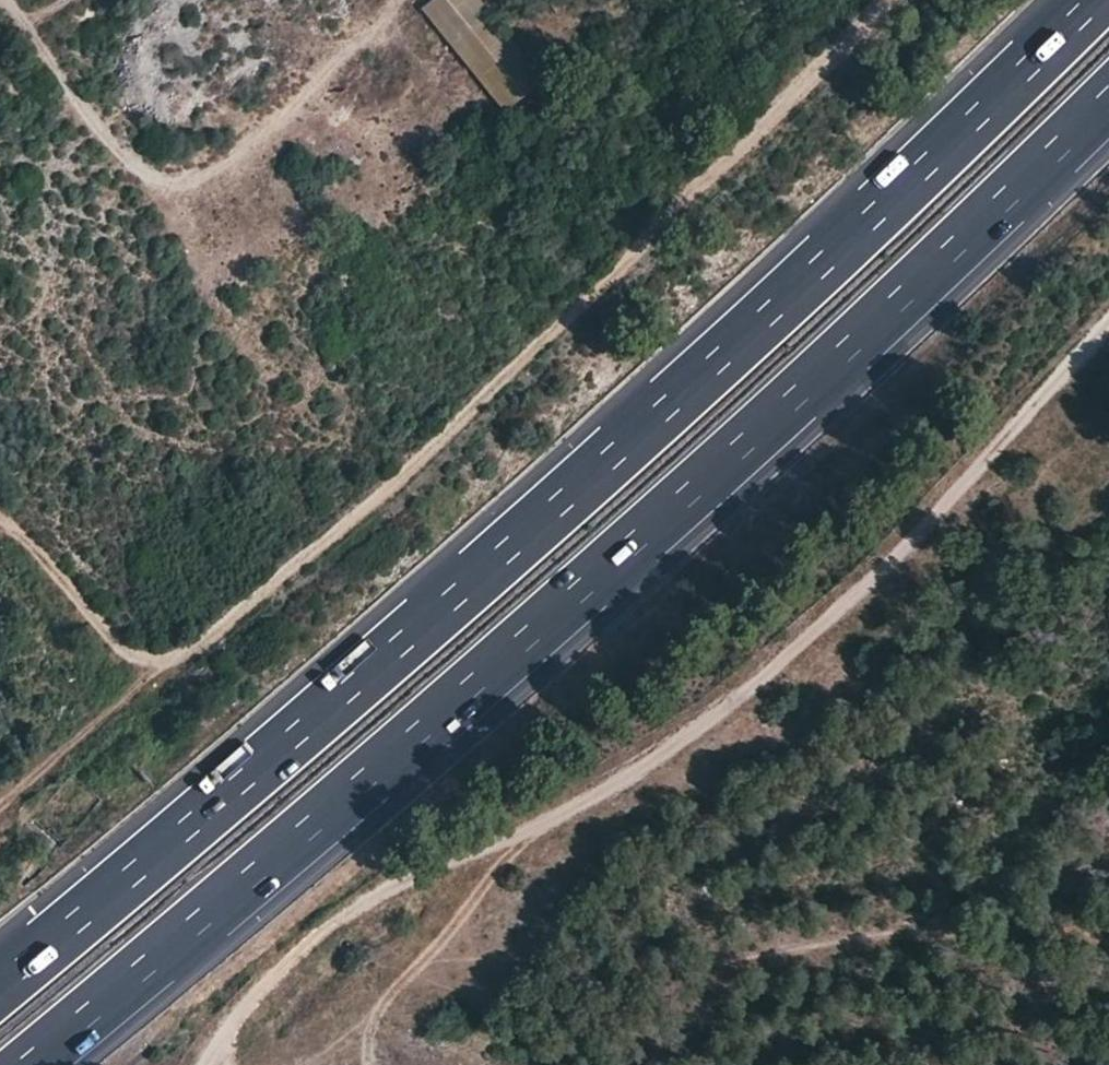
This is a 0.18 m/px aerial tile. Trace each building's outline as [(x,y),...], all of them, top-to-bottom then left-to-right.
[(481,0),(429,0),(420,7),(502,108),(541,76),(481,0)]
